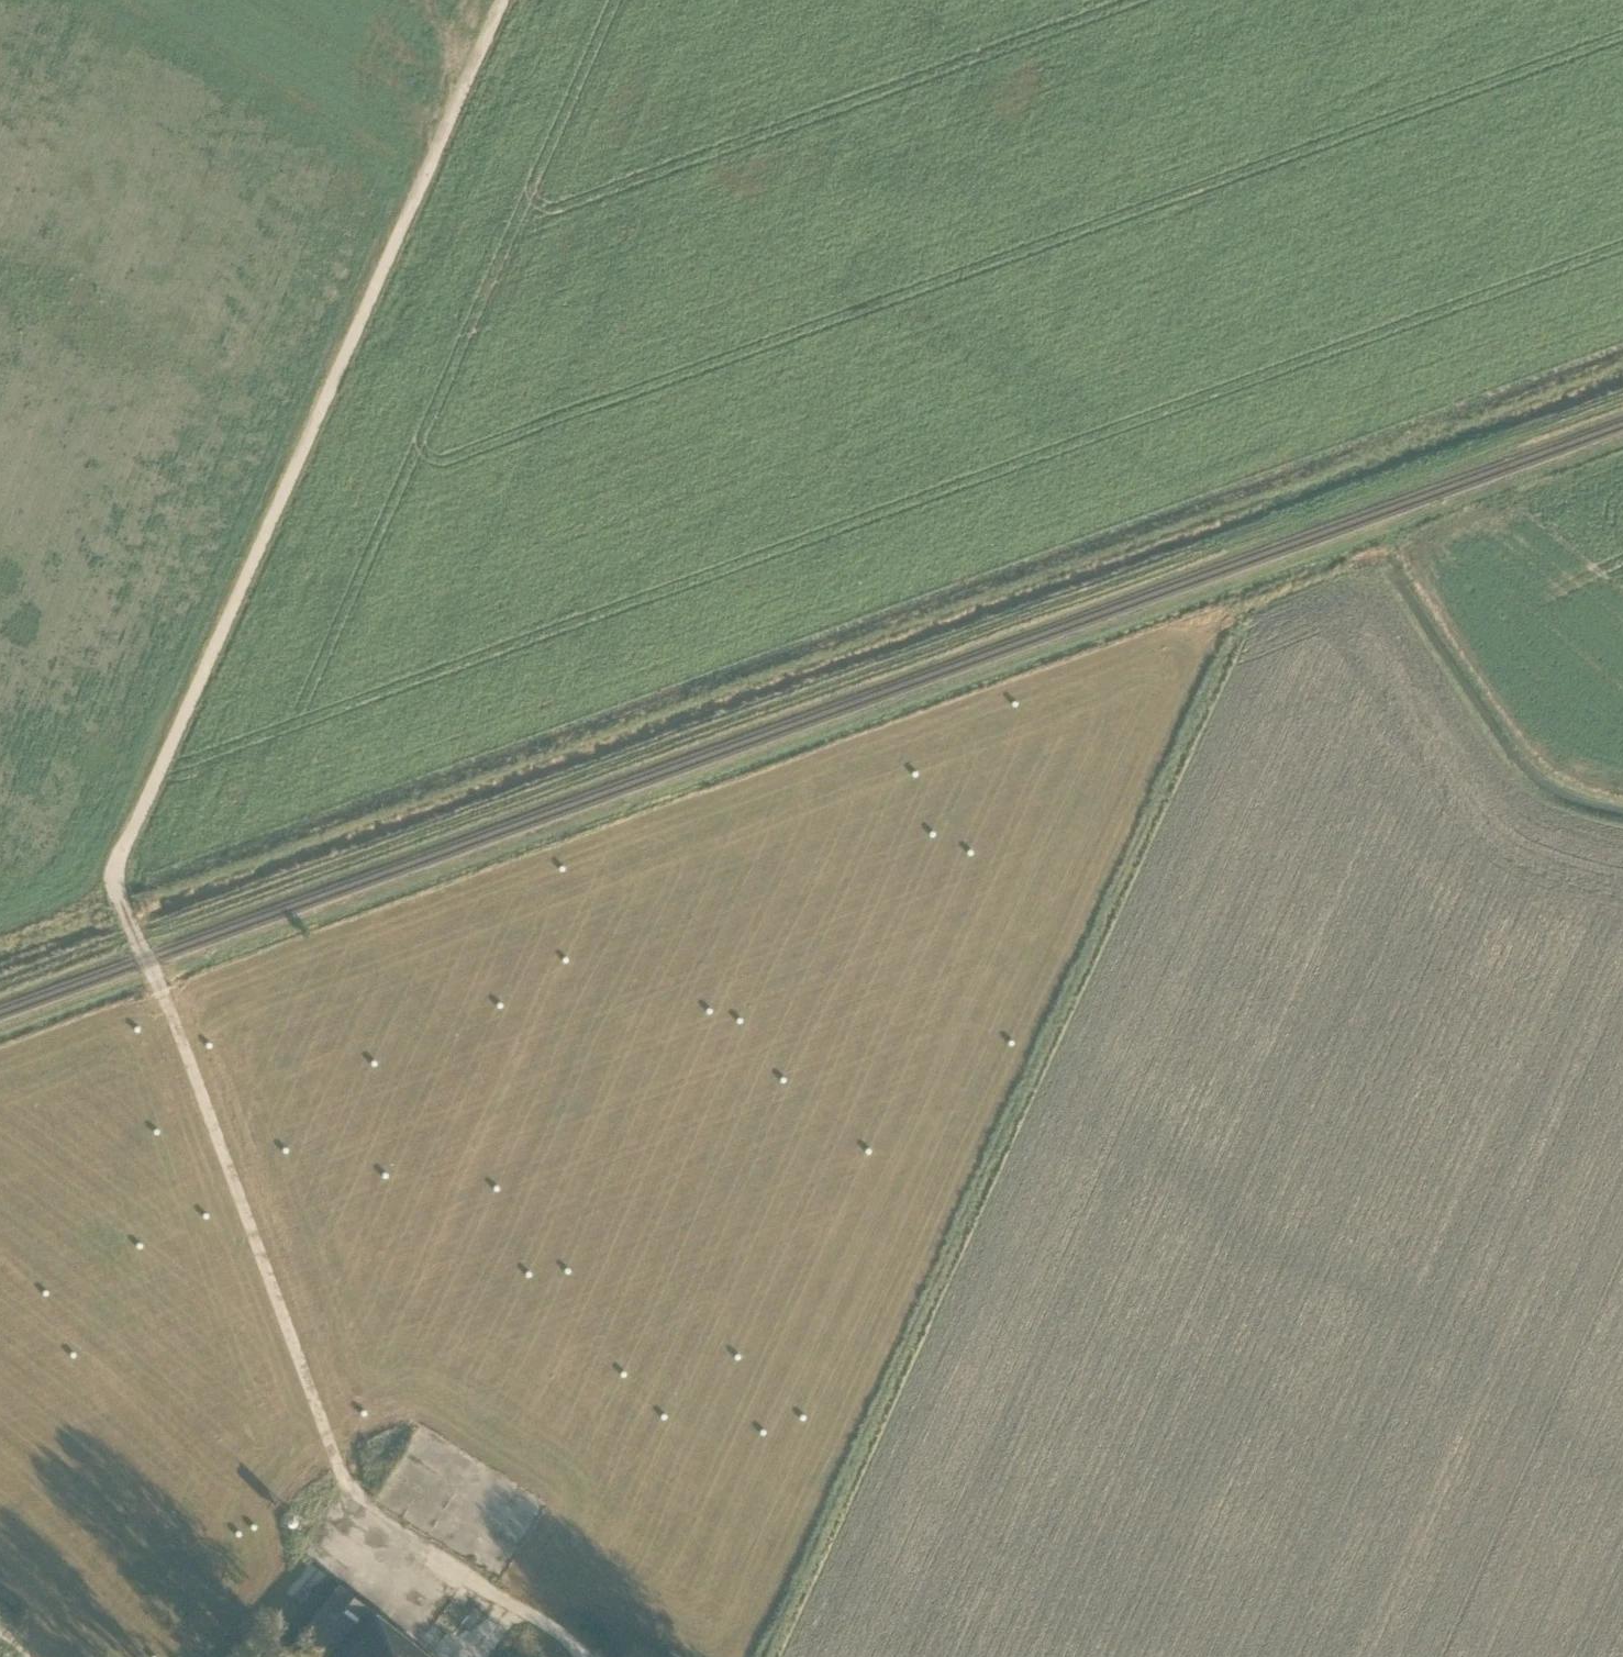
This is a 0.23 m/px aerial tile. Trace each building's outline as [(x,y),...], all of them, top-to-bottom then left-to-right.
[(335,1489),(314,1477),(297,1507),(317,1519),(335,1489)] [(339,1584),(294,1638),(318,1656),(431,1656),(339,1584)] [(506,1619),(474,1656),(551,1656),(506,1619)]
